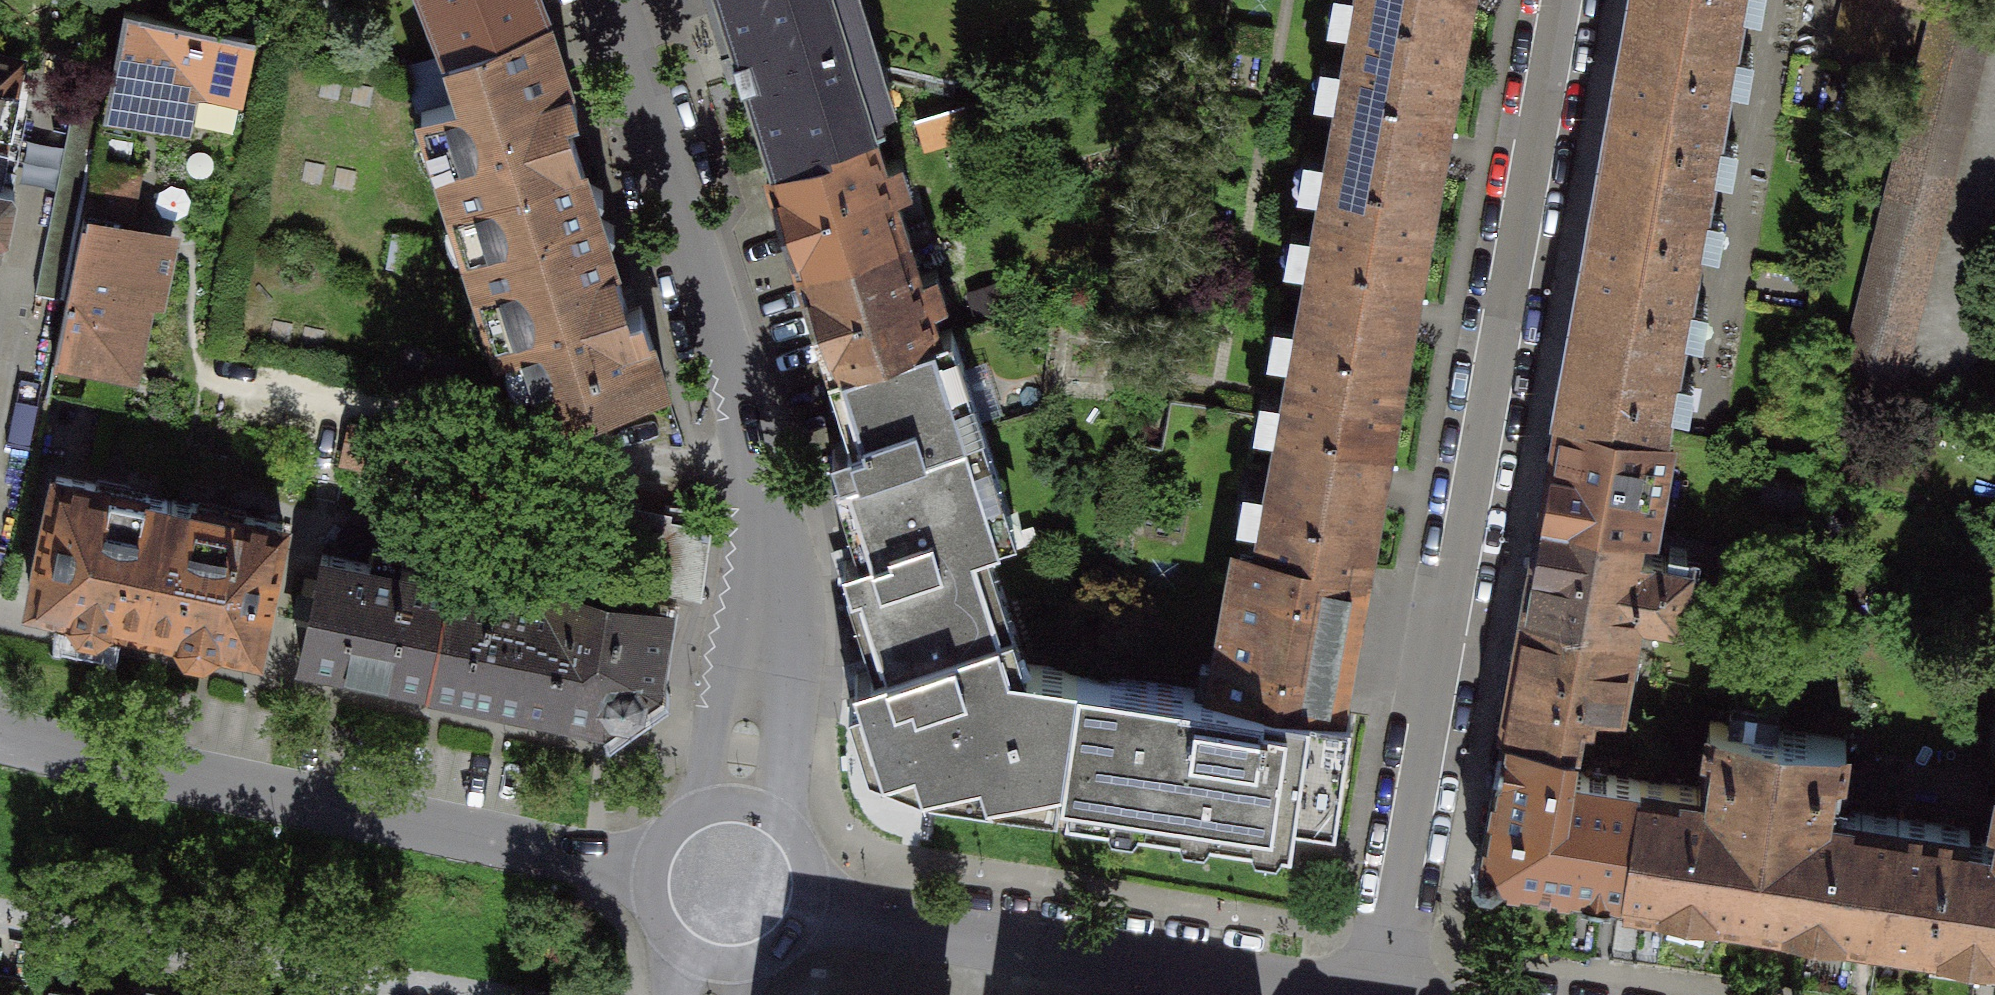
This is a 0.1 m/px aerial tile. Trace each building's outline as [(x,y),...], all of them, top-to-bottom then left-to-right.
[(541,0),(445,0),(460,41),(447,46),(449,52),(546,13),(541,0)] [(775,164),(878,131),(887,128),(847,0),(721,0),(775,164)] [(1466,0),(1363,0),(1354,47),(1454,65),(1466,0)] [(1621,90),(1721,107),(1741,0),(1638,0),(1621,90)] [(1837,45),(1886,56),(1899,0),(1848,0),(1837,45)] [(1930,7),(1841,375),(1902,390),(1994,6),(1994,0),(1932,0),(1930,7)] [(254,36),(126,9),(104,115),(109,116),(110,111),(147,119),(149,111),(235,129),(254,36)] [(577,110),(546,13),(449,52),(465,98),(420,114),(470,257),(597,213),(595,205),(604,190),(587,183),(563,115),(577,110)] [(1423,232),(1454,65),(1354,47),(1323,214),(1423,232)] [(23,59),(0,55),(0,167),(23,59)] [(1621,90),(1593,252),(1690,269),(1721,107),(1621,90)] [(976,104),(918,123),(926,147),(984,127),(976,104)] [(771,165),(803,265),(909,231),(878,131),(775,164),(771,165)] [(96,160),(87,204),(124,212),(127,213),(136,169),(96,160)] [(1,258),(14,192),(10,186),(0,184),(0,259),(1,258)] [(87,204),(54,362),(59,363),(59,359),(135,375),(164,238),(121,229),(124,212),(87,204)] [(598,218),(597,213),(470,257),(498,351),(526,343),(551,420),(666,383),(641,307),(628,311),(606,241),(613,225),(598,218)] [(1392,398),(1423,232),(1323,214),(1293,380),(1392,398)] [(803,265),(835,365),(944,331),(909,231),(803,265)] [(1593,252),(1563,415),(1661,432),(1690,269),(1593,252)] [(840,467),(842,472),(966,432),(946,370),(964,365),(952,328),(944,331),(835,365),(829,367),(853,438),(833,445),(840,467)] [(1362,568),(1392,398),(1293,380),(1264,551),(1362,568)] [(1563,415),(1545,512),(1640,530),(1653,532),(1671,434),(1661,432),(1563,415)] [(846,556),(855,582),(972,543),(1000,534),(966,432),(842,472),(840,467),(835,469),(861,551),(846,556)] [(33,602),(143,625),(170,498),(142,492),(140,501),(101,493),(103,484),(59,475),(50,519),(46,518),(39,553),(43,553),(33,602)] [(143,625),(257,649),(267,604),(270,605),(277,570),(274,570),(284,521),(242,513),(240,523),(200,514),(202,504),(170,498),(143,625)] [(1545,512),(1525,611),(1635,631),(1639,611),(1677,618),(1686,566),(1649,559),(1650,553),(1637,550),(1640,530),(1545,512)] [(851,697),(869,756),(926,783),(1056,802),(1057,797),(1078,671),(1027,663),(1025,676),(1011,662),(972,543),(855,582),(847,584),(874,664),(856,671),(864,691),(851,697)] [(1295,813),(1335,820),(1352,713),(1338,711),(1362,568),(1264,551),(1257,550),(1237,671),(1202,665),(1197,691),(1078,671),(1057,797),(1066,799),(1065,803),(1291,839),(1295,813)] [(300,657),(460,690),(482,586),(322,551),(300,657)] [(482,586),(460,690),(604,720),(654,686),(670,608),(549,583),(546,597),(509,590),(512,576),(485,571),(482,586)] [(1525,611),(1504,729),(1577,742),(1582,713),(1589,715),(1591,704),(1621,709),(1635,631),(1525,611)] [(1703,790),(1639,782),(1624,894),(1665,899),(1675,915),(1699,919),(1716,906),(1754,913),(1781,729),(1713,719),(1703,790)] [(1572,769),(1577,742),(1504,729),(1480,855),(1497,874),(1624,894),(1639,782),(1611,778),(1607,799),(1585,795),(1589,772),(1572,769)] [(1847,738),(1781,729),(1754,913),(1791,918),(1804,936),(1826,938),(1842,925),(1881,931),(1897,818),(1837,809),(1847,738)] [(1897,818),(1881,931),(1937,939),(1935,955),(1994,963),(1994,845),(1969,840),(1970,827),(1897,818)]
